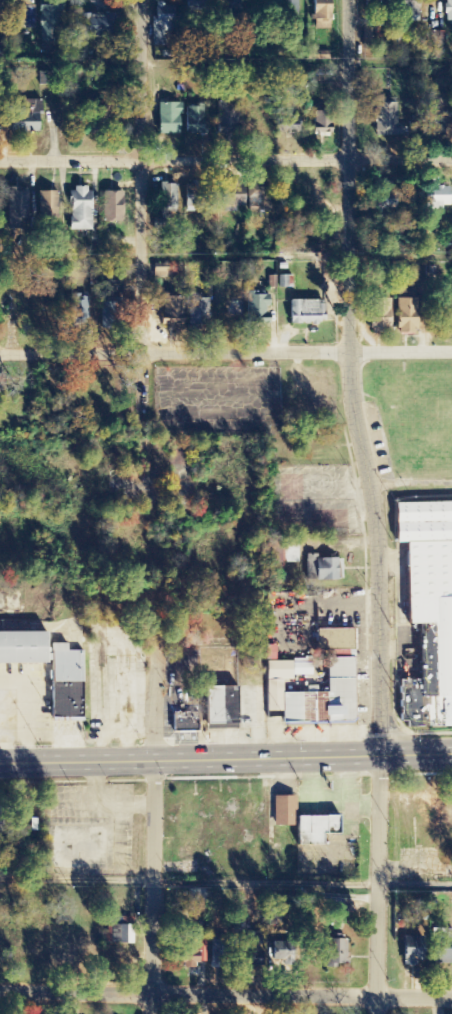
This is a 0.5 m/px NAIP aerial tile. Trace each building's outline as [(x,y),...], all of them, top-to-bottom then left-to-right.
[(182,14),(209,16),(210,0),(183,0),(182,14)] [(220,17),(239,16),(238,0),(220,0),(220,17)] [(300,23),(295,0),(280,0),(285,25),(300,23)] [(330,0),(312,0),(311,30),(330,30),(330,0)] [(396,17),(420,16),(419,0),(399,0),(396,0),(396,17)] [(152,47),(171,46),(170,5),(151,5),(152,47)] [(37,43),(58,42),(57,7),(36,7),(37,43)] [(80,38),(116,39),(117,16),(80,14),(80,38)] [(433,45),(445,45),(445,33),(432,33),(433,45)] [(327,61),(327,53),(308,52),(308,60),(327,61)] [(404,137),(403,125),(396,125),(394,100),(373,101),(374,138),(404,137)] [(8,114),(7,133),(38,134),(39,102),(31,102),(30,115),(8,114)] [(156,134),(179,135),(180,104),(157,103),(156,134)] [(216,132),(238,133),(239,104),(216,103),(216,132)] [(205,136),(205,109),(184,108),(184,135),(205,136)] [(330,137),(331,113),(312,112),(311,136),(330,137)] [(160,226),(168,226),(169,213),(177,213),(178,186),(161,185),(160,226)] [(254,186),(246,186),(247,198),(255,198),(254,186)] [(90,231),(89,188),(72,188),(72,195),(67,195),(68,232),(90,231)] [(243,206),(244,189),(223,188),(222,214),(237,214),(237,206),(243,206)] [(425,220),(440,220),(440,207),(449,207),(449,188),(424,189),(425,220)] [(372,189),(371,211),(392,212),(393,201),(388,201),(389,189),(372,189)] [(27,190),(7,190),(7,220),(27,220),(27,190)] [(58,220),(57,193),(40,193),(41,220),(58,220)] [(121,223),(122,193),(102,193),(102,223),(121,223)] [(172,270),(153,270),(153,280),(173,279),(172,270)] [(292,277),(278,277),(278,289),(292,289),(292,277)] [(105,295),(121,295),(121,283),(106,282),(105,295)] [(414,289),(395,289),(396,336),(415,336),(414,289)] [(247,293),(243,322),(266,325),(269,296),(247,293)] [(70,322),(89,322),(90,298),(71,297),(70,322)] [(182,328),(182,298),(161,298),(161,328),(182,328)] [(209,300),(190,301),(191,325),(210,324),(209,300)] [(389,301),(369,300),(368,333),(388,334),(389,301)] [(318,326),(318,302),(289,302),(288,325),(318,326)] [(395,501),(396,541),(406,541),(408,622),(418,622),(419,678),(399,678),(400,725),(451,724),(451,500),(395,501)] [(298,539),(284,539),(284,564),(298,564),(298,539)] [(342,559),(312,560),(313,582),(342,582),(342,559)] [(52,662),(52,717),(82,717),(82,649),(67,649),(67,642),(48,642),(48,630),(0,630),(0,662),(52,662)] [(315,632),(315,652),(352,651),(351,631),(315,632)] [(276,647),(266,647),(266,662),(275,662),(276,647)] [(352,724),(352,660),(326,660),(326,694),(282,695),(282,682),(291,681),(291,677),(311,677),(311,661),(266,662),(266,713),(281,713),(282,724),(352,724)] [(238,688),(203,689),(204,727),(218,726),(218,731),(239,730),(238,688)] [(197,714),(172,713),(171,734),(196,734),(197,714)] [(295,817),(295,797),(272,798),(273,827),(295,827),(295,847),(324,847),(324,836),(337,835),(337,817),(295,817)] [(132,945),(133,926),(115,926),(114,945),(132,945)] [(431,930),(431,965),(451,965),(451,930),(431,930)] [(324,967),(346,968),(347,941),(325,940),(324,967)] [(401,965),(421,964),(420,949),(401,950),(401,965)] [(195,970),(195,953),(178,952),(178,969),(195,970)]
